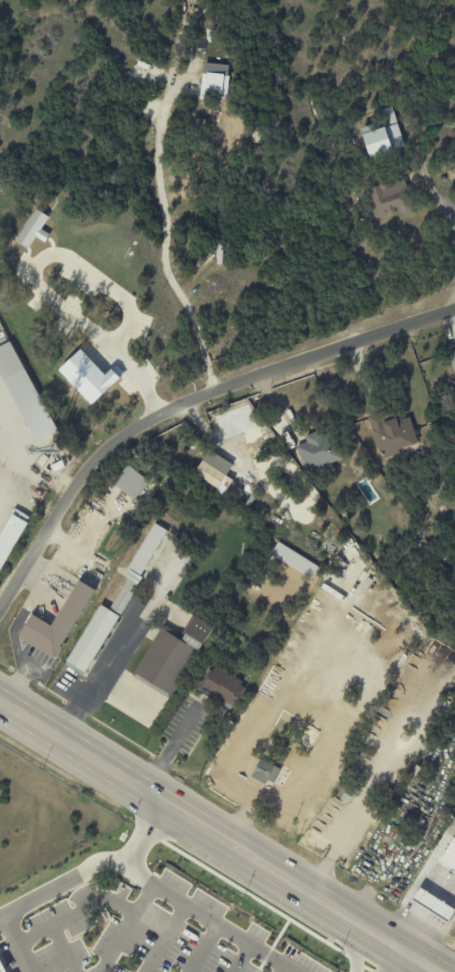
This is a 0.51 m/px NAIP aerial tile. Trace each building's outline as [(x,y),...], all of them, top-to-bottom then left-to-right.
[(227,65),(205,63),(201,93),(223,96),(227,65)] [(404,147),(392,106),(380,110),(385,127),(374,130),(373,125),(361,128),(369,158),(404,147)] [(367,188),(374,219),(399,213),(400,215),(412,213),(404,180),(367,188)] [(41,229),(48,217),(34,209),(16,241),(28,248),(35,237),(44,242),(49,234),(41,229)] [(32,442),(0,379),(0,344),(5,341),(51,432),(32,442)] [(77,351),(57,370),(91,405),(119,378),(108,367),(100,375),(77,351)] [(368,417),(381,459),(400,454),(398,449),(417,443),(409,416),(383,424),(379,413),(368,417)] [(304,436),(306,443),(296,446),(305,472),(338,461),(327,428),(304,436)] [(194,476),(220,488),(231,462),(206,451),(194,476)] [(133,501),(149,482),(128,465),(112,484),(133,501)] [(25,524),(0,568),(0,533),(10,516),(25,524)] [(62,661),(97,602),(105,607),(153,524),(166,532),(83,673),(62,661)] [(319,565),(276,544),(269,557),(313,578),(319,565)] [(28,612),(16,632),(52,653),(91,587),(75,578),(48,624),(28,612)] [(130,673),(168,696),(210,627),(190,615),(178,634),(160,623),(130,673)] [(215,664),(200,689),(230,706),(245,682),(215,664)] [(261,754),(251,775),(271,785),(281,764),(261,754)] [(439,860),(454,870),(454,835),(439,860)] [(417,889),(452,910),(445,922),(409,901),(417,889)]
